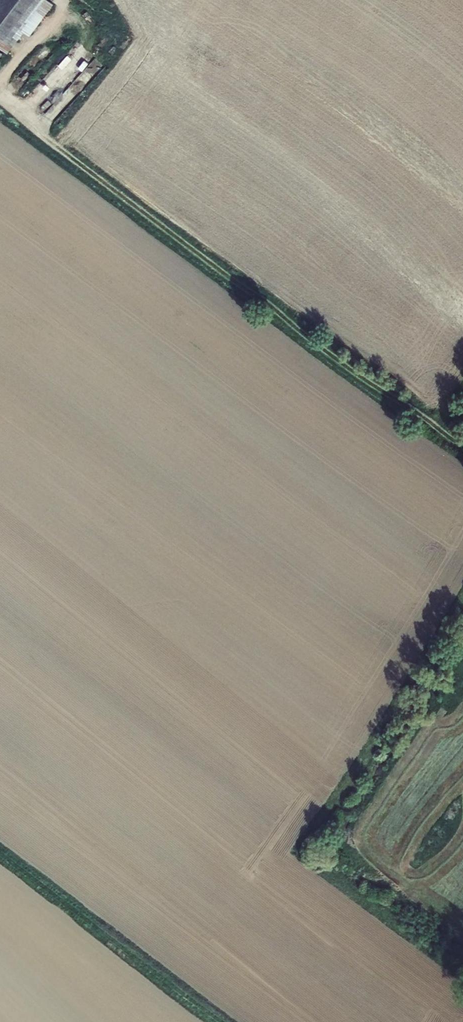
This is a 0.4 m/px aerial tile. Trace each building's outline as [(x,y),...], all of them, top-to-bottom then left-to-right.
[(7,52),(24,31),(30,34),(53,3),(49,0),(0,0),(0,46),(7,52)]
